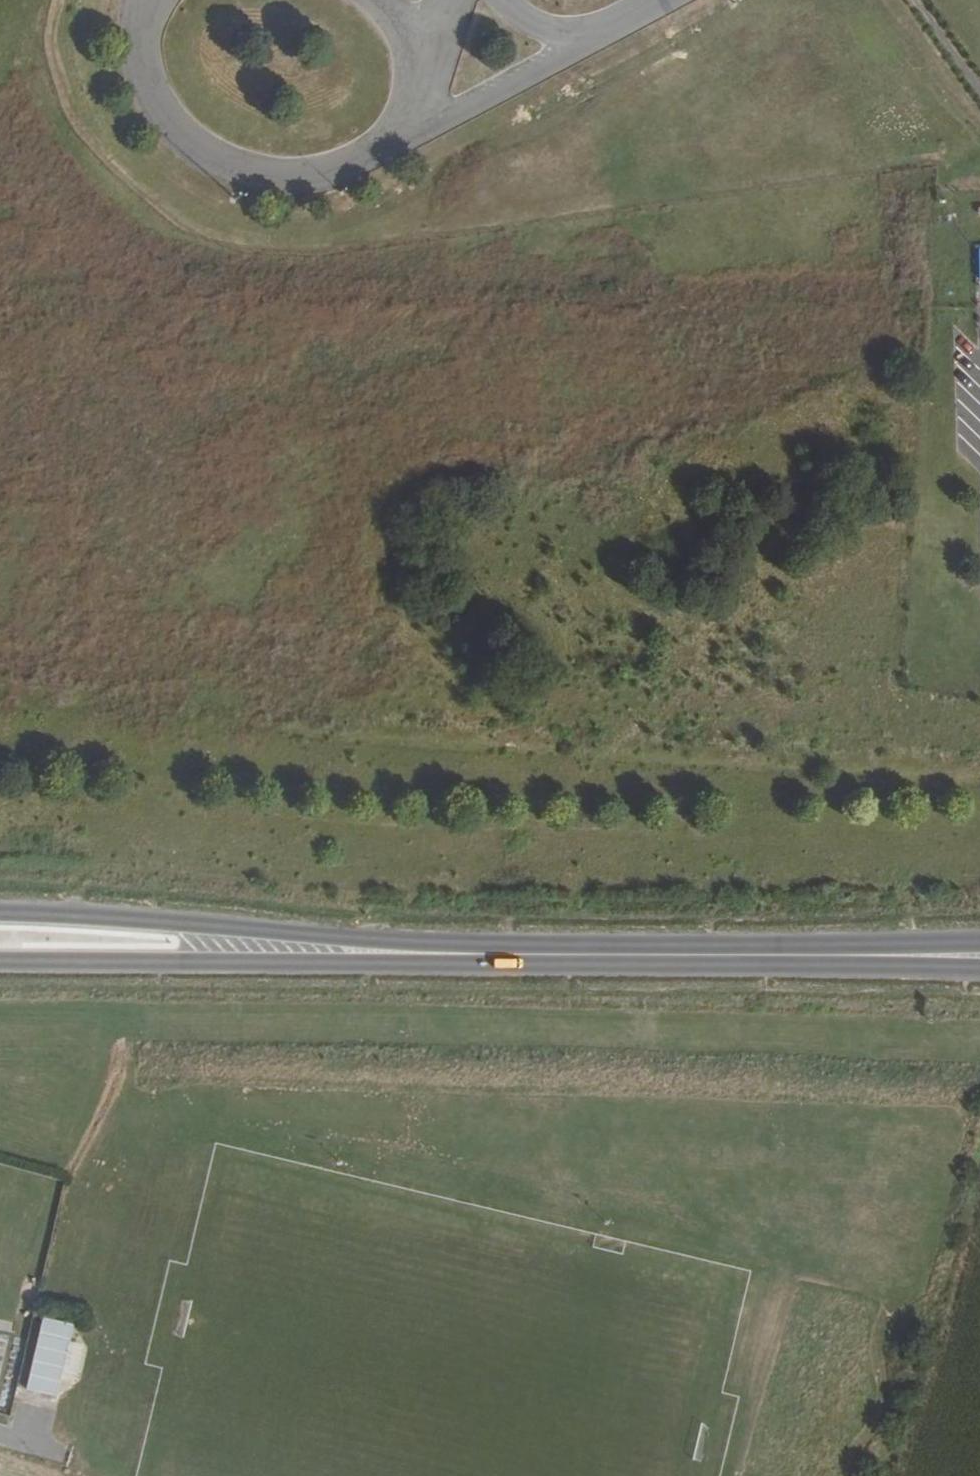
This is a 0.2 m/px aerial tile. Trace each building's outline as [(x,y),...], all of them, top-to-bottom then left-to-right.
[(43,1317),(26,1388),(56,1395),(73,1325),(43,1317)] [(66,1372),(78,1373),(80,1348),(68,1347),(66,1372)]
